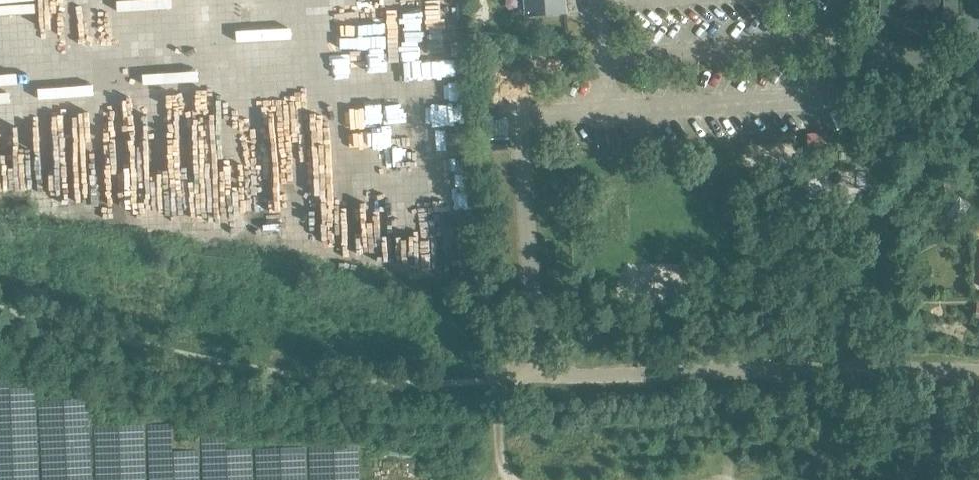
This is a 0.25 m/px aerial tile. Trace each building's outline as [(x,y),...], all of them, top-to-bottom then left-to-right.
[(526,15),(566,12),(565,0),(525,0),(526,15)] [(924,36),(926,20),(895,17),(897,0),(883,0),(879,32),(924,36)] [(807,134),(809,155),(829,154),(828,132),(807,134)]
